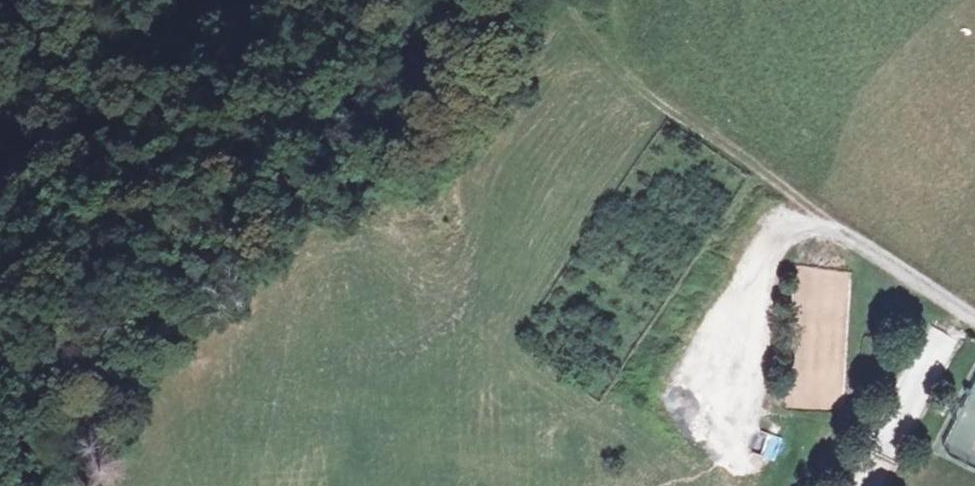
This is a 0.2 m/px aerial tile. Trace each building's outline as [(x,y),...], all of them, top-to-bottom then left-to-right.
[(787,268),(788,409),(846,408),(845,267),(787,268)] [(759,433),(752,449),(772,457),(779,441),(759,433)]
